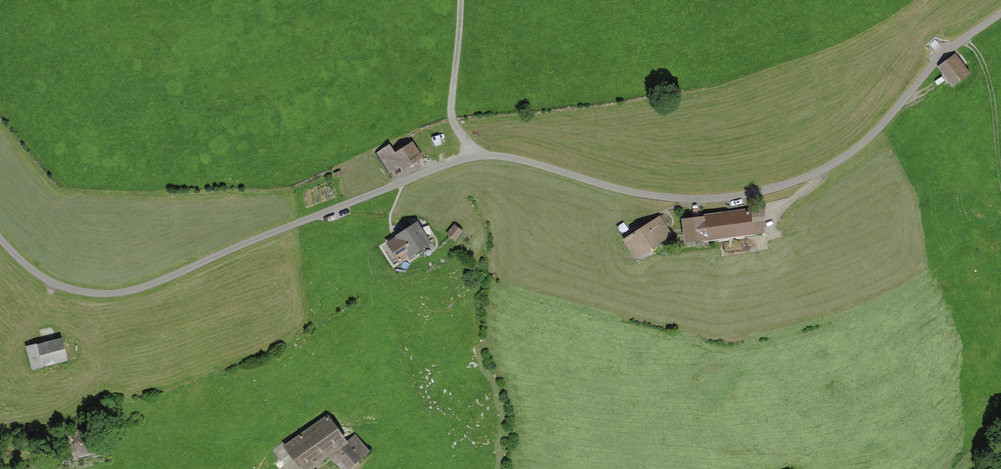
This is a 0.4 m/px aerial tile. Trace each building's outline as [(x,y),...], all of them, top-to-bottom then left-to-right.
[(962,56),(947,70),(965,88),(979,74),(962,56)] [(409,133),(373,152),(388,179),(423,159),(409,133)] [(761,210),(694,221),(699,249),(765,239),(761,210)] [(668,214),(628,241),(644,266),(685,238),(668,214)] [(423,222),(394,239),(411,267),(440,250),(423,222)] [(69,336),(31,348),(39,372),(76,360),(69,336)] [(289,443),(300,461),(306,468),(319,468),(357,444),(336,412),(289,443)] [(100,437),(87,439),(89,454),(102,451),(100,437)]
